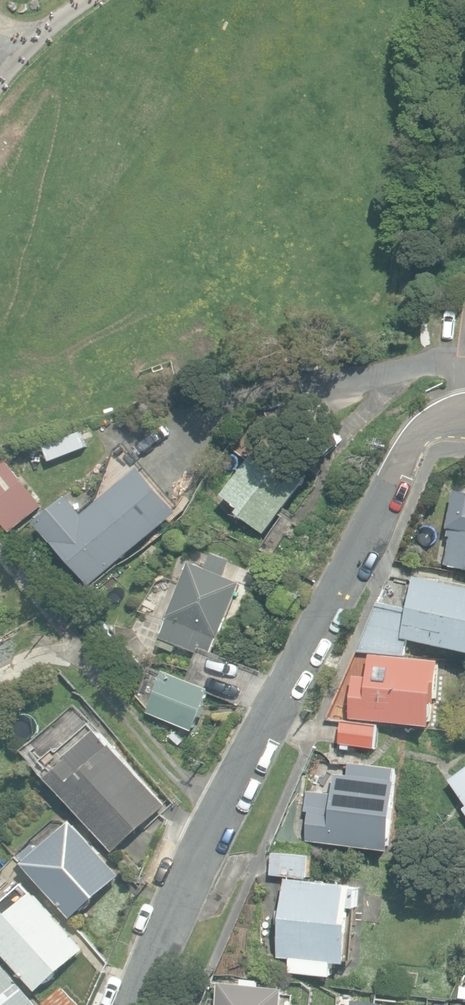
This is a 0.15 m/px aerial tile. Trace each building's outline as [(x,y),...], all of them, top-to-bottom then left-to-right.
[(221,492),(269,530),(307,480),(302,476),(304,474),(284,459),(283,461),(259,443),(221,492)] [(10,532),(43,506),(4,456),(0,459),(0,519),(10,532)] [(38,524),(90,586),(178,512),(141,467),(84,515),(69,497),(38,524)] [(464,567),(464,492),(452,490),(444,526),(459,529),(452,565),(464,567)] [(178,643),(209,657),(241,584),(224,577),(231,560),(214,553),(207,569),(192,562),(157,643),(175,651),(178,643)] [(464,650),(464,586),(416,576),(408,613),(376,607),(355,650),(371,652),(404,655),(409,638),(464,650)] [(351,717),(433,724),(435,700),(440,700),(443,659),(404,655),(371,652),(369,675),(354,674),(351,717)] [(149,712),(193,730),(211,686),(167,668),(149,712)] [(340,742),(375,746),(378,725),(342,721),(340,742)] [(48,777),(114,852),(167,805),(113,743),(112,745),(98,729),(66,756),(69,759),(48,777)] [(307,841),(391,847),(397,767),(349,763),(348,773),(337,772),(335,793),(307,791),(305,816),(309,817),(307,841)] [(450,779),(464,801),(464,768),(450,779)] [(24,862),(71,917),(121,875),(74,819),(40,848),(36,844),(23,855),(27,860),(24,862)] [(271,874),(307,877),(308,856),(273,853),(271,874)] [(290,972),(333,976),(334,962),(348,963),(348,959),(353,960),(360,883),(285,877),(281,930),(279,933),(278,935),(278,938),(278,941),(280,944),(279,955),(291,956),(290,972)] [(36,989),(85,947),(37,892),(10,915),(0,903),(0,947),(36,989)] [(0,956),(0,1004),(39,1004),(0,956)] [(287,987),(260,985),(261,978),(243,977),(242,984),(220,982),(218,1004),(285,1004),(287,987)] [(48,1004),(81,1004),(65,986),(46,1002),(48,1004)]
